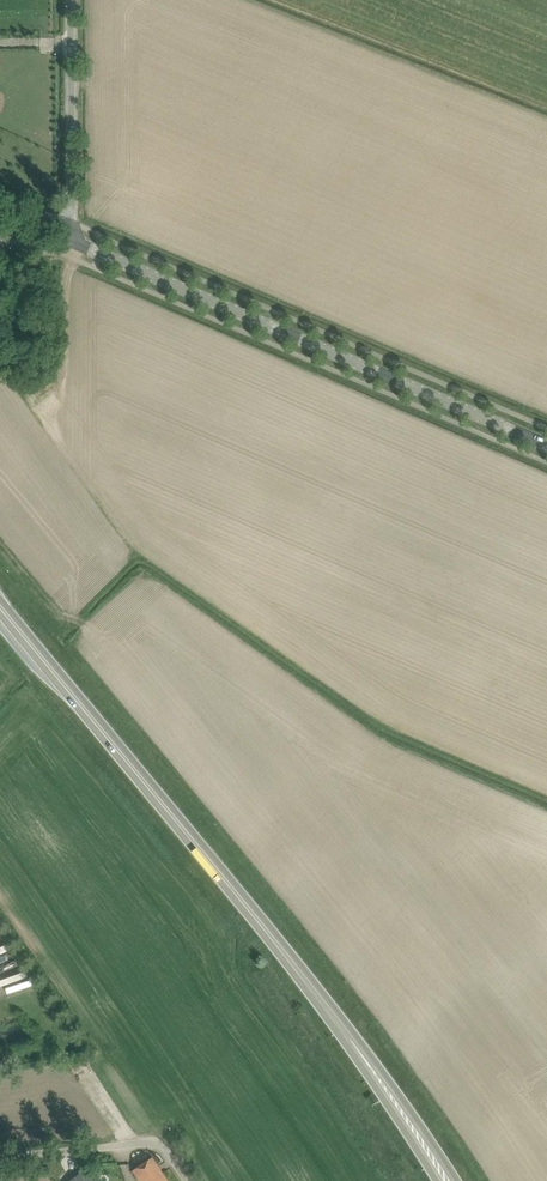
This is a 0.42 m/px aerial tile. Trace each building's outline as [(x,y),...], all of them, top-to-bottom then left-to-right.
[(153,1157),(133,1170),(141,1180),(169,1180),(153,1157)] [(87,1168),(68,1180),(96,1180),(87,1168)]
